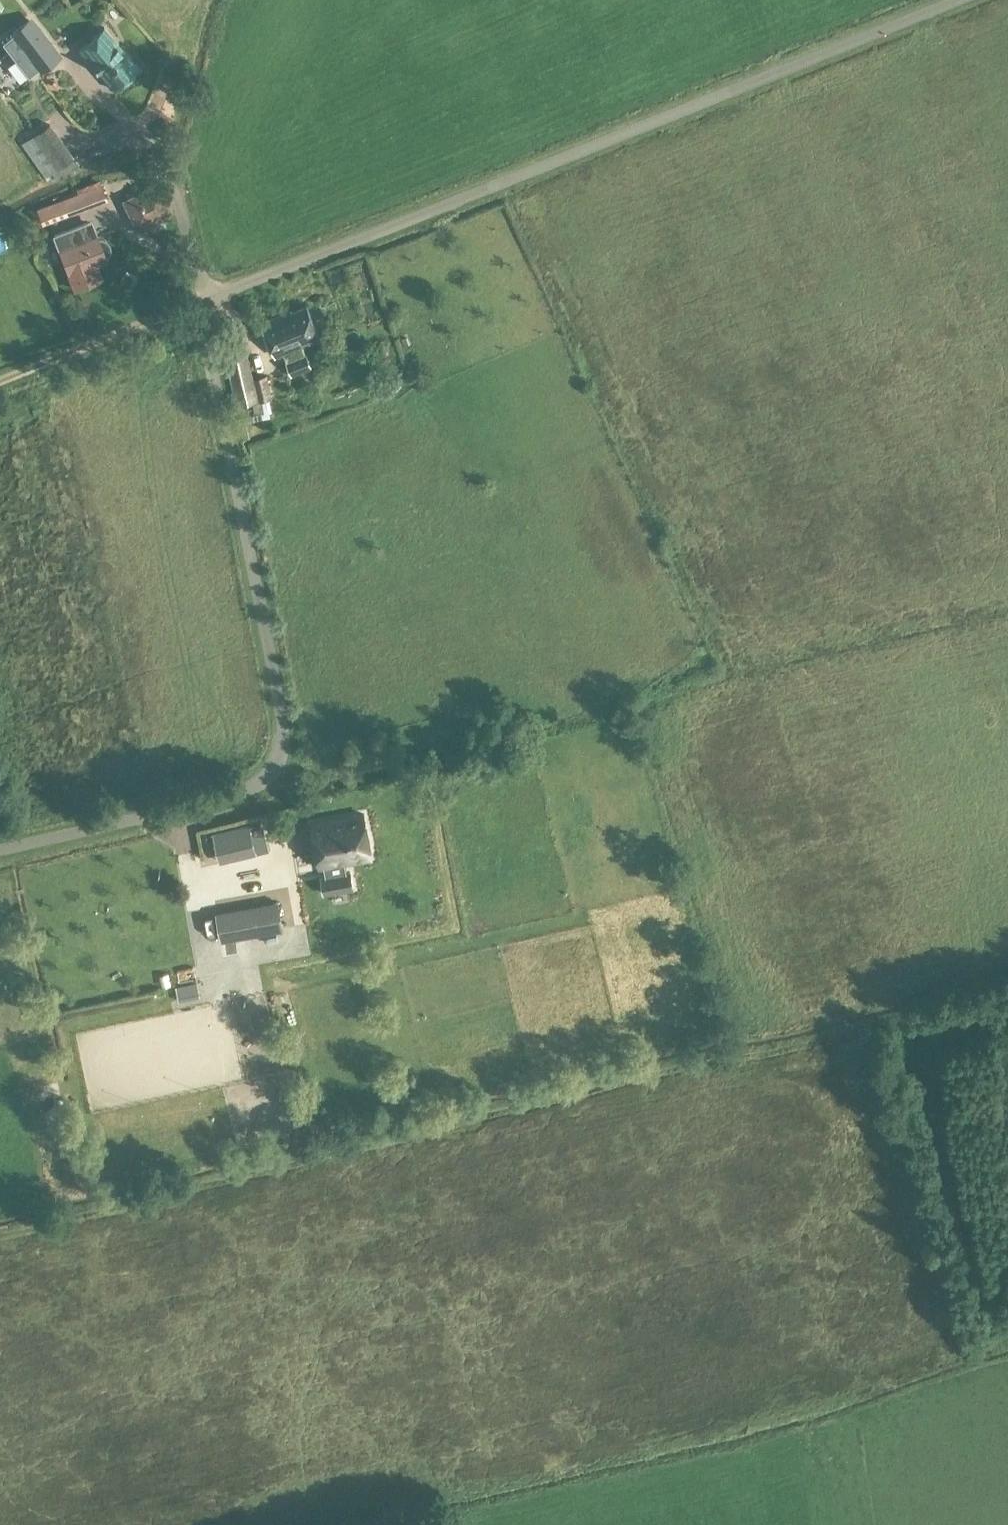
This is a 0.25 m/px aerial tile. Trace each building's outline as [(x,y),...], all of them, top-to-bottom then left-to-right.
[(18,33),(7,41),(32,74),(43,66),(45,69),(61,57),(32,18),(16,30),(18,33)] [(140,69),(104,29),(80,51),(115,91),(140,69)] [(51,123),(20,144),(44,178),(74,157),(51,123)] [(101,186),(36,211),(42,227),(107,202),(101,186)] [(156,186),(123,203),(136,231),(170,214),(156,186)] [(83,227),(56,237),(70,275),(67,276),(74,292),(103,281),(97,264),(108,260),(106,257),(109,255),(111,251),(112,248),(112,245),(110,243),(107,241),(103,240),(100,240),(99,236),(88,240),(83,227)] [(303,347),(311,343),(310,341),(320,337),(308,306),(264,324),(277,357),(294,350),(298,359),(288,363),(293,375),(312,368),(303,347)] [(222,338),(236,406),(253,403),(255,415),(273,412),(271,400),(272,399),(267,377),(254,379),(243,334),(222,338)] [(323,867),(325,878),(351,873),(353,873),(351,862),(371,858),(364,817),(315,826),(322,867),(323,867)] [(255,850),(249,825),(214,834),(220,859),(255,850)] [(206,856),(216,853),(211,832),(201,834),(206,856)] [(316,874),(314,862),(297,864),(299,877),(316,874)] [(326,896),(355,890),(351,873),(325,878),(323,878),(326,896)] [(218,913),(223,940),(283,929),(279,902),(218,913)]
